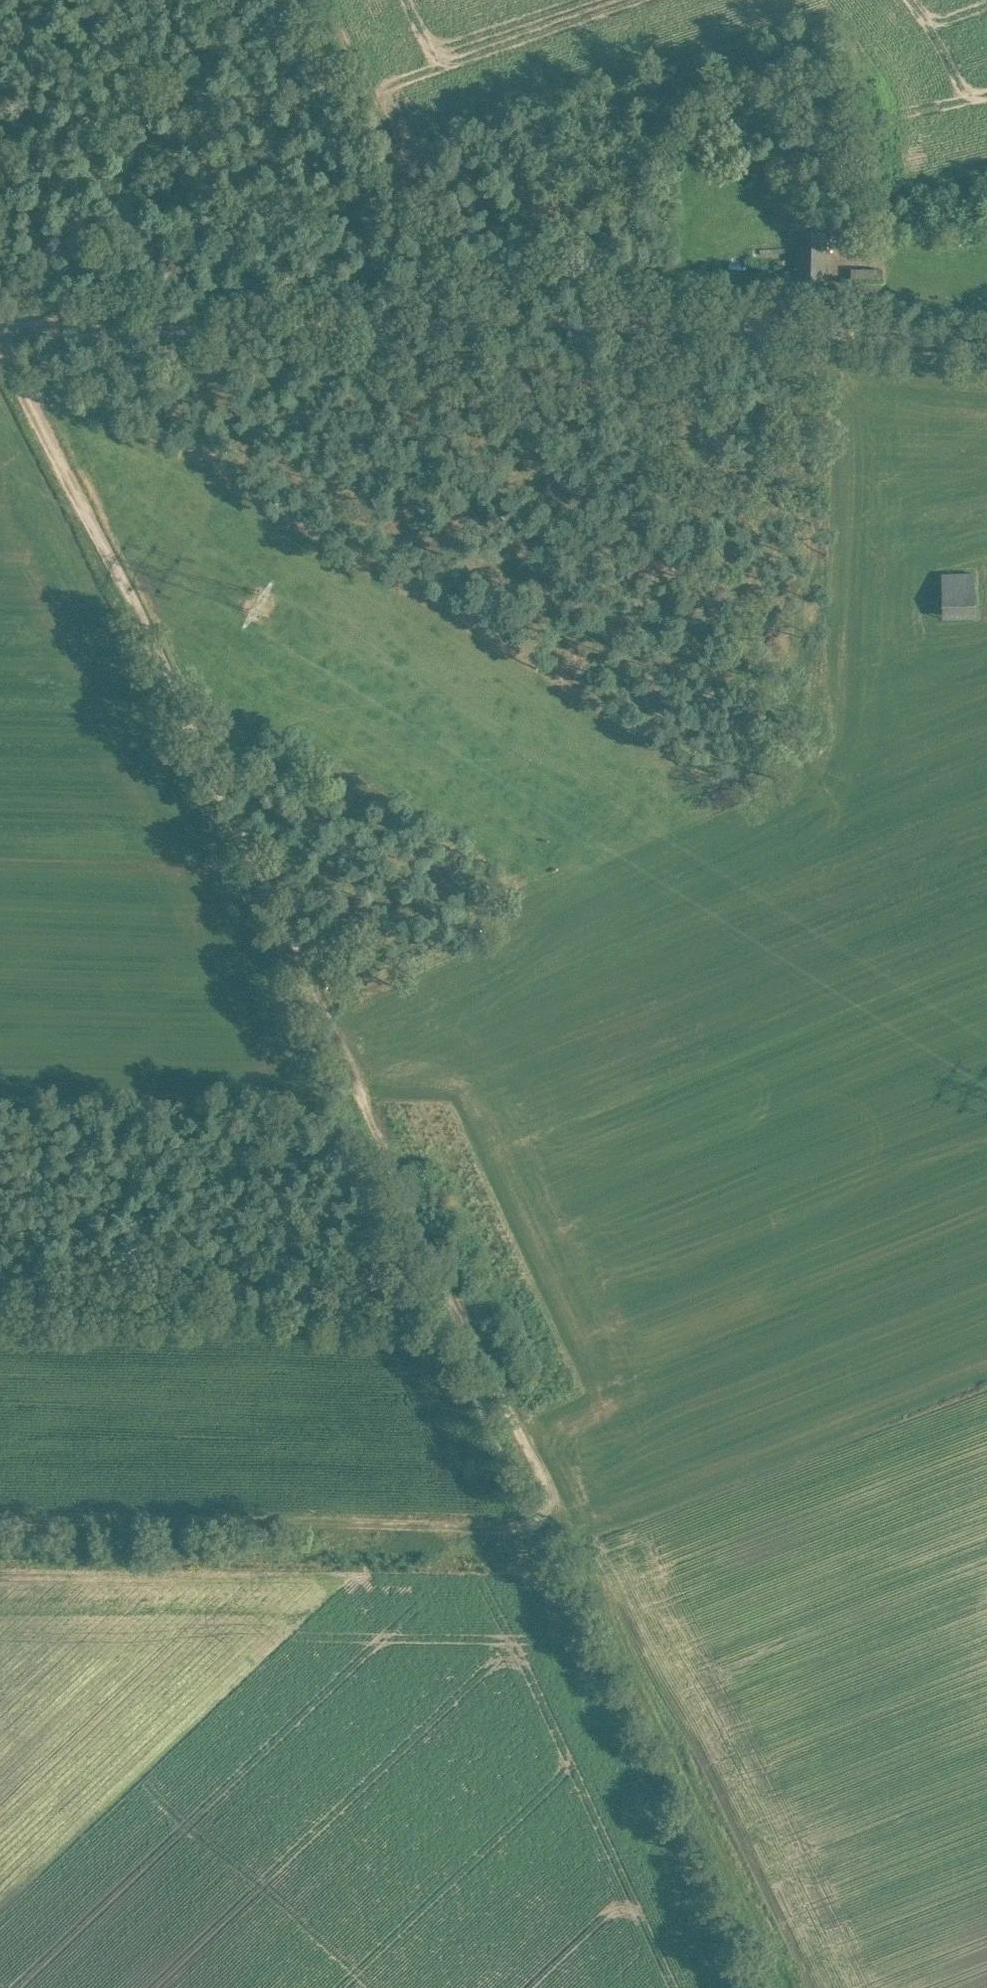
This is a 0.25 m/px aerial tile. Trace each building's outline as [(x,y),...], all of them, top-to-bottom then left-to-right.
[(798,231),(797,279),(827,280),(828,232),(798,231)] [(850,279),(874,279),(875,270),(850,270),(850,279)] [(937,571),(935,617),(969,618),(971,572),(937,571)]
